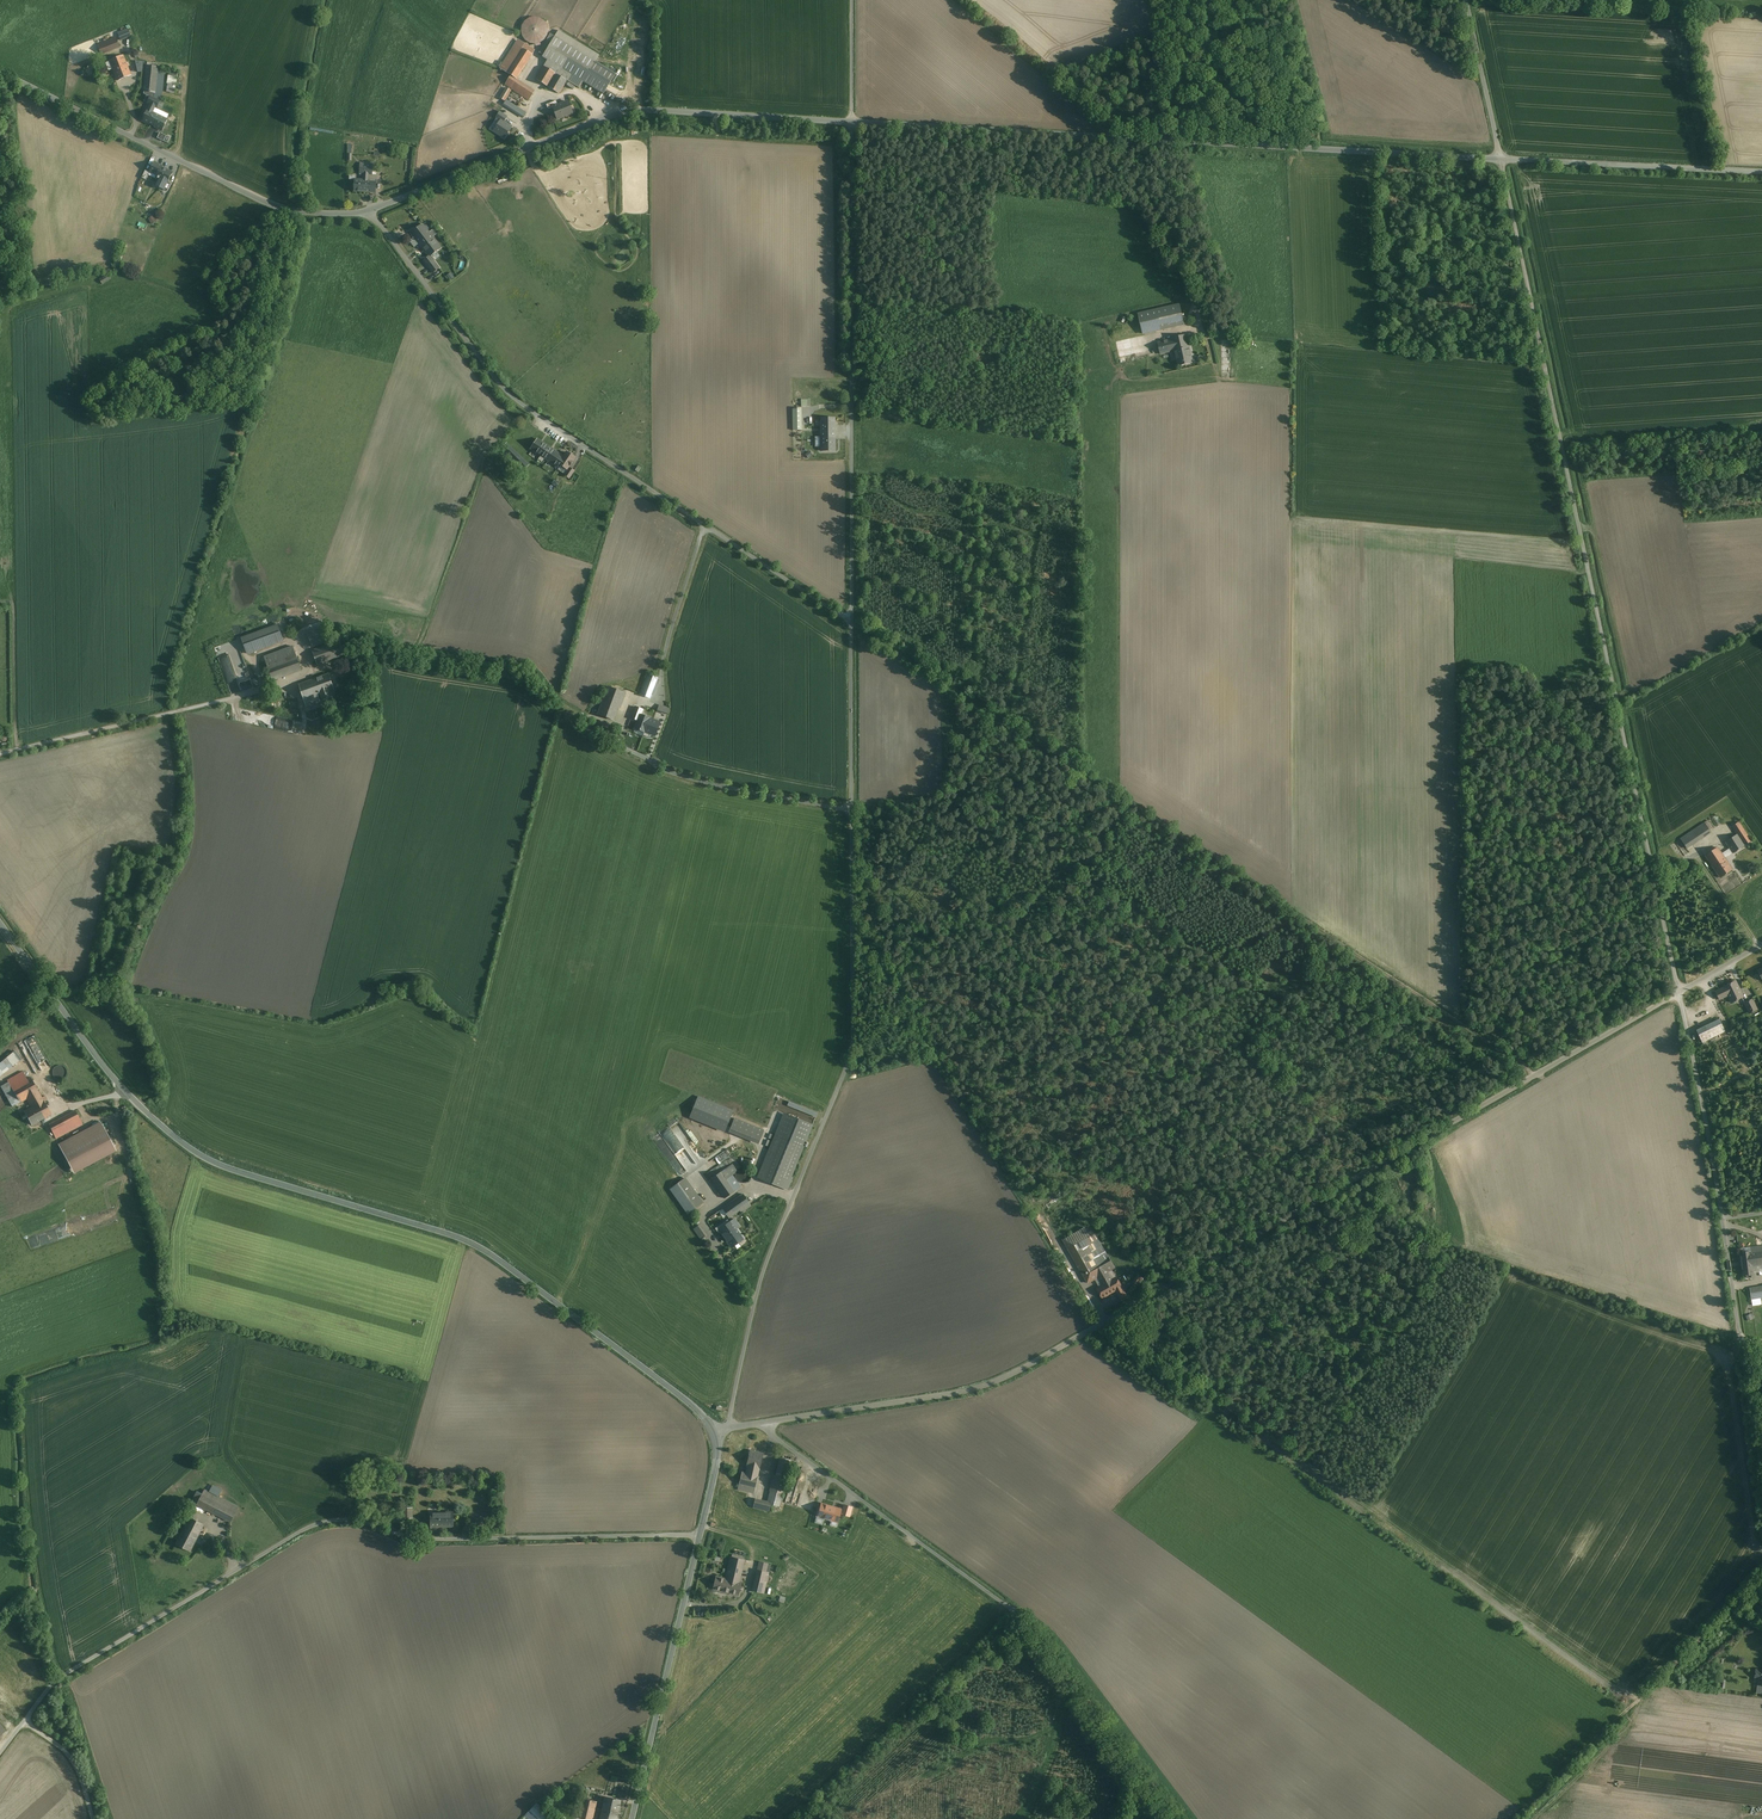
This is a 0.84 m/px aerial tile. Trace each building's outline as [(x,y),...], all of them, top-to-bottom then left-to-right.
[(523,27),(522,30),(522,33),(523,36),(525,38),(527,41),(530,42),(533,43),(536,43),(539,42),(542,41),(544,39),(546,36),(547,33),(547,30),(546,27),(545,25),(543,22),(541,20),(538,19),(535,19),(532,19),(529,20),(526,22),(524,24),(523,27)] [(631,41),(639,43),(641,25),(633,24),(631,41)] [(119,32),(122,40),(132,36),(129,28),(119,32)] [(544,55),(542,57),(547,60),(583,82),(595,61),(599,55),(558,31),(555,37),(551,35),(540,53),(544,55)] [(104,42),(97,45),(101,54),(120,47),(115,35),(104,40),(104,42)] [(518,39),(500,68),(517,79),(535,50),(518,39)] [(123,55),(110,61),(118,81),(131,75),(123,55)] [(583,82),(547,60),(535,79),(559,94),(567,80),(579,88),(583,82)] [(616,74),(595,61),(583,82),(603,94),(616,74)] [(147,65),(144,92),(155,94),(158,67),(147,65)] [(182,72),(169,71),(166,92),(179,94),(182,72)] [(505,84),(529,100),(535,92),(510,76),(505,84)] [(506,87),(500,98),(505,101),(511,90),(506,87)] [(151,104),(148,111),(152,113),(155,107),(157,107),(160,101),(150,97),(148,103),(151,104)] [(506,100),(503,105),(523,118),(527,113),(506,100)] [(548,109),(553,108),(552,107),(558,105),(556,101),(546,105),(548,109)] [(558,105),(552,107),(553,108),(557,119),(573,113),(568,101),(558,105)] [(148,111),(143,121),(149,124),(150,123),(156,126),(160,117),(152,113),(148,111)] [(512,126),(500,119),(492,131),(505,139),(512,126)] [(155,162),(150,173),(157,177),(161,168),(163,166),(155,162)] [(369,175),(372,175),(373,164),(360,163),(359,174),(364,174),(369,175)] [(161,168),(157,177),(157,178),(157,179),(163,182),(164,181),(168,183),(172,173),(161,168)] [(355,179),(354,191),(375,193),(376,183),(368,182),(369,175),(364,174),(363,180),(355,179)] [(154,215),(149,218),(153,224),(158,221),(154,215)] [(423,225),(411,234),(424,251),(436,242),(423,225)] [(436,242),(424,251),(429,257),(430,256),(440,248),(436,242)] [(429,257),(423,261),(432,273),(439,267),(430,256),(429,257)] [(108,275),(100,280),(103,284),(111,279),(108,275)] [(1139,314),(1143,334),(1184,325),(1179,305),(1139,314)] [(1186,335),(1172,339),(1175,351),(1178,366),(1193,363),(1186,335)] [(1175,351),(1172,339),(1158,343),(1160,354),(1175,351)] [(793,408),(793,430),(802,430),(801,408),(793,408)] [(834,418),(821,418),(821,437),(835,437),(834,418)] [(821,437),(820,437),(820,446),(821,446),(821,451),(835,451),(835,437),(821,437)] [(539,455),(546,445),(538,440),(531,449),(539,455)] [(507,443),(499,451),(521,472),(528,465),(507,443)] [(564,457),(546,445),(539,455),(559,468),(561,465),(566,458),(564,457)] [(567,452),(564,457),(566,458),(561,465),(567,469),(575,458),(567,452)] [(567,469),(561,465),(559,468),(558,470),(566,474),(569,470),(567,469)] [(566,474),(565,476),(569,478),(574,471),(570,468),(569,470),(566,474)] [(277,625),(242,638),(248,654),(283,641),(277,625)] [(324,627),(307,633),(312,647),(329,641),(324,627)] [(322,647),(312,651),(317,665),(345,655),(339,641),(336,642),(330,644),(326,645),(322,647)] [(293,646),(264,657),(272,680),(302,670),(293,646)] [(328,673),(314,679),(320,695),(321,695),(323,700),(332,697),(330,692),(334,690),(328,673)] [(648,674),(640,694),(649,698),(651,695),(652,695),(657,683),(656,682),(657,678),(648,674)] [(320,695),(314,679),(299,684),(306,707),(320,702),(318,696),(320,695)] [(608,687),(598,715),(615,721),(625,693),(608,687)] [(633,713),(631,718),(633,719),(638,721),(640,715),(641,715),(643,710),(640,709),(635,707),(633,713)] [(637,725),(636,727),(635,728),(648,733),(655,736),(660,722),(641,715),(640,715),(638,721),(638,723),(637,724),(637,725)] [(1737,834),(1725,842),(1732,853),(1751,841),(1739,822),(1732,827),(1737,834)] [(1705,823),(1680,839),(1687,848),(1711,832),(1705,823)] [(1687,848),(1680,839),(1675,842),(1685,856),(1690,853),(1687,848)] [(1705,856),(1712,865),(1724,857),(1717,847),(1705,856)] [(1724,857),(1712,865),(1720,878),(1732,870),(1724,857)] [(1724,988),(1716,992),(1719,999),(1728,995),(1731,1003),(1734,1001),(1736,1002),(1739,1001),(1739,999),(1742,997),(1739,991),(1740,990),(1736,981),(1724,987),(1724,988)] [(1752,1000),(1745,1003),(1749,1013),(1757,1009),(1752,1000)] [(1719,1020),(1697,1031),(1702,1042),(1724,1031),(1719,1020)] [(35,1056),(43,1074),(51,1070),(35,1037),(20,1044),(28,1059),(35,1056)] [(0,1065),(0,1078),(22,1060),(15,1052),(0,1065)] [(12,1107),(20,1103),(12,1088),(27,1080),(23,1073),(8,1081),(9,1083),(1,1088),(12,1107)] [(27,1080),(12,1088),(20,1103),(27,1099),(32,1107),(40,1121),(51,1114),(31,1077),(27,1080)] [(698,1096),(689,1118),(724,1132),(732,1112),(733,1110),(698,1096)] [(40,1121),(32,1107),(24,1111),(32,1125),(40,1121)] [(76,1111),(49,1125),(56,1139),(83,1125),(76,1111)] [(734,1118),(729,1131),(757,1143),(762,1130),(734,1118)] [(667,1129),(661,1132),(676,1157),(676,1159),(680,1160),(687,1171),(697,1165),(689,1152),(696,1148),(697,1147),(680,1119),(679,1125),(681,1125),(684,1129),(683,1136),(685,1137),(681,1139),(676,1139),(675,1136),(675,1135),(672,1129),(668,1131),(667,1129)] [(100,1121),(58,1144),(74,1173),(116,1151),(100,1121)] [(775,1135),(757,1178),(787,1190),(793,1178),(791,1177),(803,1147),(775,1135)] [(736,1161),(711,1178),(725,1198),(741,1187),(733,1175),(735,1173),(736,1172),(736,1171),(737,1170),(737,1169),(738,1169),(739,1168),(740,1167),(736,1161)] [(742,1167),(740,1167),(739,1168),(738,1169),(737,1169),(737,1170),(736,1171),(736,1172),(735,1173),(735,1175),(735,1177),(736,1178),(737,1180),(738,1181),(740,1182),(741,1183),(743,1183),(745,1183),(747,1182),(748,1181),(749,1180),(751,1179),(751,1177),(751,1175),(751,1173),(751,1172),(750,1170),(749,1169),(747,1168),(746,1167),(744,1167),(742,1167)] [(682,1180),(670,1189),(688,1213),(702,1203),(685,1179),(682,1180)] [(743,1194),(710,1218),(718,1229),(718,1230),(732,1221),(730,1217),(740,1210),(741,1212),(751,1206),(743,1194)] [(744,1238),(732,1221),(718,1230),(718,1229),(714,1232),(717,1235),(720,1233),(731,1247),(744,1238)] [(699,1225),(694,1229),(701,1239),(707,1235),(699,1225)] [(1108,1257),(1095,1234),(1085,1228),(1063,1241),(1088,1283),(1095,1279),(1094,1277),(1098,1275),(1098,1277),(1112,1269),(1115,1268),(1109,1256),(1108,1257)] [(1752,1266),(1761,1265),(1761,1246),(1751,1247),(1751,1252),(1750,1253),(1752,1266)] [(1750,1252),(1740,1253),(1743,1275),(1753,1274),(1752,1266),(1750,1253),(1750,1252)] [(1128,1298),(1112,1269),(1098,1277),(1098,1275),(1094,1277),(1095,1279),(1099,1287),(1096,1288),(1102,1299),(1108,1296),(1109,1293),(1115,1290),(1122,1301),(1128,1298)] [(1137,1274),(1133,1282),(1138,1285),(1143,1278),(1137,1274)] [(1750,1289),(1752,1302),(1761,1301),(1761,1300),(1761,1287),(1750,1289)] [(736,1464),(747,1466),(751,1451),(740,1448),(736,1464)] [(753,1451),(751,1451),(747,1466),(745,1473),(742,1472),(738,1489),(754,1493),(763,1454),(755,1452),(753,1451)] [(781,1457),(777,1476),(786,1478),(791,1460),(781,1457)] [(771,1492),(782,1494),(786,1478),(777,1476),(774,1475),(770,1491),(771,1492)] [(239,1507),(205,1491),(197,1507),(231,1524),(239,1507)] [(771,1492),(768,1502),(771,1503),(771,1505),(780,1507),(783,1495),(782,1494),(771,1492)] [(768,1502),(755,1499),(753,1508),(769,1511),(771,1505),(771,1503),(768,1502)] [(841,1509),(821,1504),(818,1516),(825,1518),(828,1519),(828,1518),(828,1519),(830,1520),(830,1518),(831,1520),(832,1520),(832,1518),(838,1520),(841,1509)] [(453,1528),(453,1512),(430,1513),(430,1533),(444,1533),(444,1528),(453,1528)] [(191,1553),(205,1525),(189,1518),(175,1546),(191,1553)] [(731,1557),(726,1579),(738,1582),(744,1560),(731,1557)] [(759,1562),(758,1570),(766,1572),(768,1564),(759,1562)] [(766,1572),(758,1570),(752,1591),(763,1593),(769,1572),(766,1572)] [(726,1579),(715,1576),(712,1588),(738,1595),(741,1583),(738,1582),(726,1579)] [(620,1801),(605,1797),(602,1810),(617,1813),(620,1801)] [(578,1818),(583,1818),(593,1818),(597,1801),(583,1798),(578,1818)] [(525,1816),(529,1818),(553,1818),(536,1803),(525,1816)] [(602,1810),(600,1818),(616,1818),(617,1813),(602,1810)]
